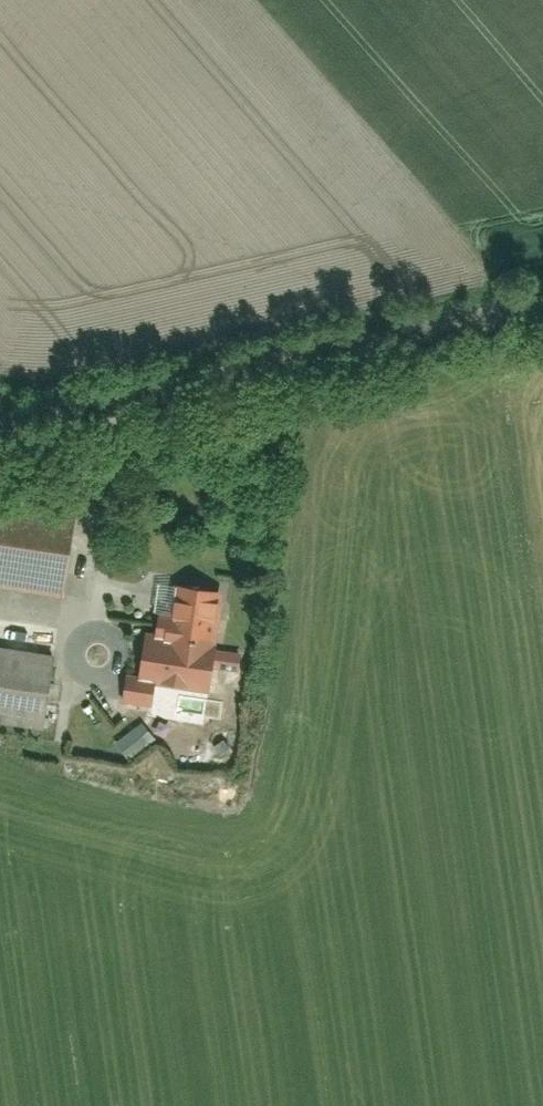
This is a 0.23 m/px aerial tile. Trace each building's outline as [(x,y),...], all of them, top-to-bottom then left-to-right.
[(64,594),(75,513),(0,503),(0,586),(64,594)] [(174,588),(166,640),(147,637),(141,679),(214,690),(220,647),(214,646),(222,595),(174,588)] [(44,730),(56,656),(0,646),(0,723),(44,730)] [(127,688),(122,709),(155,716),(160,695),(127,688)]
